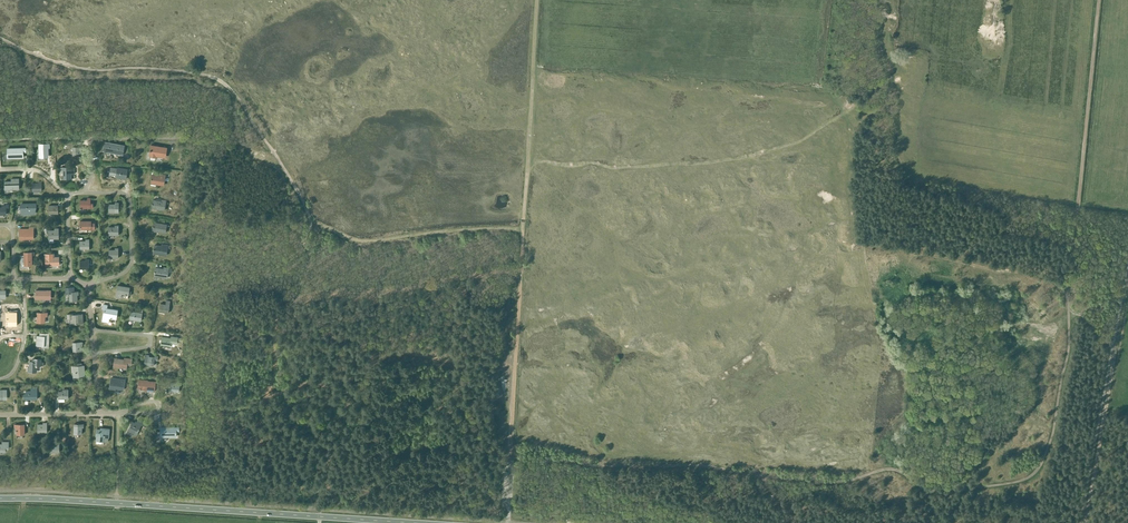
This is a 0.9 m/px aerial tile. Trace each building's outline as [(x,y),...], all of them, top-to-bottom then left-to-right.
[(113,153),(115,144),(104,142),(103,151),(113,153)] [(49,144),(39,144),(40,162),(49,162),(49,144)] [(115,144),(113,153),(122,155),(124,145),(115,144)] [(151,145),(150,151),(151,151),(150,156),(156,157),(156,156),(164,157),(165,152),(166,152),(167,148),(151,145)] [(81,150),(82,150),(82,146),(72,147),(73,156),(81,156),(81,150)] [(25,151),(25,148),(7,148),(7,157),(23,157),(23,151),(25,151)] [(69,167),(61,167),(61,170),(63,170),(63,179),(71,178),(71,173),(75,173),(75,169),(69,169),(69,167)] [(111,167),(109,174),(116,175),(116,177),(123,179),(124,174),(126,175),(126,176),(127,169),(117,167),(117,168),(111,167)] [(165,177),(165,175),(160,174),(160,176),(152,175),(151,183),(164,185),(165,177)] [(11,181),(4,181),(5,190),(19,189),(19,186),(18,186),(18,179),(11,179),(11,181)] [(32,191),(41,191),(41,181),(38,182),(38,183),(32,183),(32,191)] [(90,198),(87,198),(87,200),(80,200),(80,208),(93,208),(93,203),(90,203),(90,198)] [(156,198),(156,200),(153,200),(152,208),(164,210),(166,202),(165,202),(166,200),(156,198)] [(22,213),(34,213),(34,207),(36,207),(36,203),(21,203),(22,213)] [(118,212),(118,203),(115,203),(115,204),(108,204),(108,212),(118,212)] [(6,206),(3,206),(3,207),(0,207),(0,215),(6,214),(6,208),(9,208),(8,204),(6,204),(6,206)] [(49,214),(58,213),(58,205),(48,206),(49,214)] [(165,233),(166,225),(164,225),(162,224),(154,222),(152,231),(165,233)] [(118,235),(118,225),(114,225),(114,227),(108,227),(108,235),(118,235)] [(29,229),(19,229),(19,240),(24,240),(24,239),(33,239),(33,227),(29,227),(29,229)] [(48,239),(59,238),(58,228),(54,229),(54,230),(48,230),(48,239)] [(89,249),(89,239),(85,239),(85,241),(80,241),(80,249),(89,249)] [(170,245),(168,245),(162,244),(162,246),(155,245),(153,253),(166,255),(167,248),(170,248),(170,245)] [(118,258),(118,248),(115,248),(115,250),(109,250),(109,258),(118,258)] [(35,252),(31,252),(24,252),(24,265),(29,265),(29,266),(32,265),(32,256),(35,256),(35,252)] [(45,258),(45,259),(45,265),(58,265),(58,260),(59,260),(59,257),(54,257),(53,257),(52,253),(45,254),(45,258)] [(89,269),(89,259),(85,259),(85,261),(80,261),(80,269),(89,269)] [(172,271),(172,268),(164,267),(164,269),(155,267),(154,276),(167,278),(168,270),(172,271)] [(129,290),(130,287),(118,285),(117,289),(119,289),(118,292),(117,292),(117,297),(121,297),(121,294),(128,295),(129,290)] [(74,292),(74,287),(65,287),(66,294),(69,293),(69,301),(78,301),(77,295),(79,295),(78,291),(74,292)] [(35,290),(35,295),(37,295),(37,299),(47,299),(47,296),(51,296),(51,290),(47,290),(47,291),(35,290)] [(166,300),(166,303),(165,304),(160,304),(159,312),(168,313),(170,301),(166,300)] [(104,311),(102,321),(108,322),(109,317),(110,318),(111,318),(116,318),(117,310),(106,308),(106,311),(104,311)] [(141,321),(143,309),(139,309),(138,312),(130,311),(129,319),(141,321)] [(11,326),(16,326),(16,325),(17,325),(17,322),(16,322),(16,312),(13,312),(13,311),(7,310),(7,311),(5,311),(5,318),(7,318),(7,326),(8,326),(8,327),(11,327),(11,326)] [(47,316),(47,312),(37,312),(37,322),(45,322),(45,316),(47,316)] [(71,315),(71,314),(67,314),(67,319),(69,319),(70,324),(83,323),(82,314),(71,315)] [(36,345),(38,345),(44,346),(44,348),(47,348),(48,348),(49,336),(46,336),(47,333),(42,333),(42,336),(39,336),(37,336),(37,335),(36,335),(36,336),(37,336),(36,345)] [(162,337),(160,344),(164,345),(164,346),(169,347),(170,346),(170,343),(177,344),(177,340),(180,341),(180,338),(178,338),(178,337),(171,336),(171,338),(162,337)] [(81,346),(82,346),(82,342),(72,342),(73,352),(81,351),(81,346)] [(144,364),(153,366),(154,360),(157,360),(158,356),(154,356),(154,357),(149,357),(149,355),(145,355),(144,364)] [(114,363),(113,366),(126,368),(127,365),(127,364),(131,365),(132,359),(124,358),(124,360),(118,359),(117,363),(114,363)] [(27,372),(36,372),(36,366),(41,366),(43,366),(44,363),(41,362),(41,359),(32,359),(32,362),(29,361),(29,367),(28,367),(27,372)] [(80,376),(85,376),(84,365),(81,365),(81,363),(76,363),(76,366),(72,366),(73,377),(81,376),(80,376)] [(109,377),(108,383),(110,384),(109,389),(115,389),(123,390),(125,380),(109,377)] [(146,389),(146,390),(154,391),(156,382),(148,380),(139,378),(139,383),(140,383),(139,388),(146,389)] [(178,392),(180,382),(176,382),(176,383),(170,383),(169,391),(178,392)] [(37,387),(31,387),(31,391),(26,391),(26,394),(24,394),(24,399),(26,399),(26,398),(31,398),(31,399),(37,399),(37,387)] [(64,401),(64,399),(68,399),(68,389),(64,389),(64,391),(59,391),(59,401),(64,401)] [(132,421),(129,428),(127,431),(136,435),(141,424),(146,427),(147,424),(138,419),(136,423),(132,421)] [(38,432),(47,432),(46,423),(43,423),(43,424),(37,424),(38,432)] [(24,435),(24,424),(14,424),(14,427),(17,427),(17,435),(24,435)] [(84,427),(84,424),(74,424),(74,434),(82,434),(82,427),(84,427)] [(179,427),(161,427),(161,437),(176,436),(176,431),(179,431),(179,427)] [(110,429),(102,428),(101,429),(97,429),(96,436),(97,436),(96,440),(107,442),(108,438),(110,429)] [(8,445),(8,442),(2,441),(1,444),(0,444),(0,452),(5,452),(5,449),(8,449),(8,445)] [(50,452),(59,452),(59,443),(55,443),(55,445),(50,445),(50,452)]
